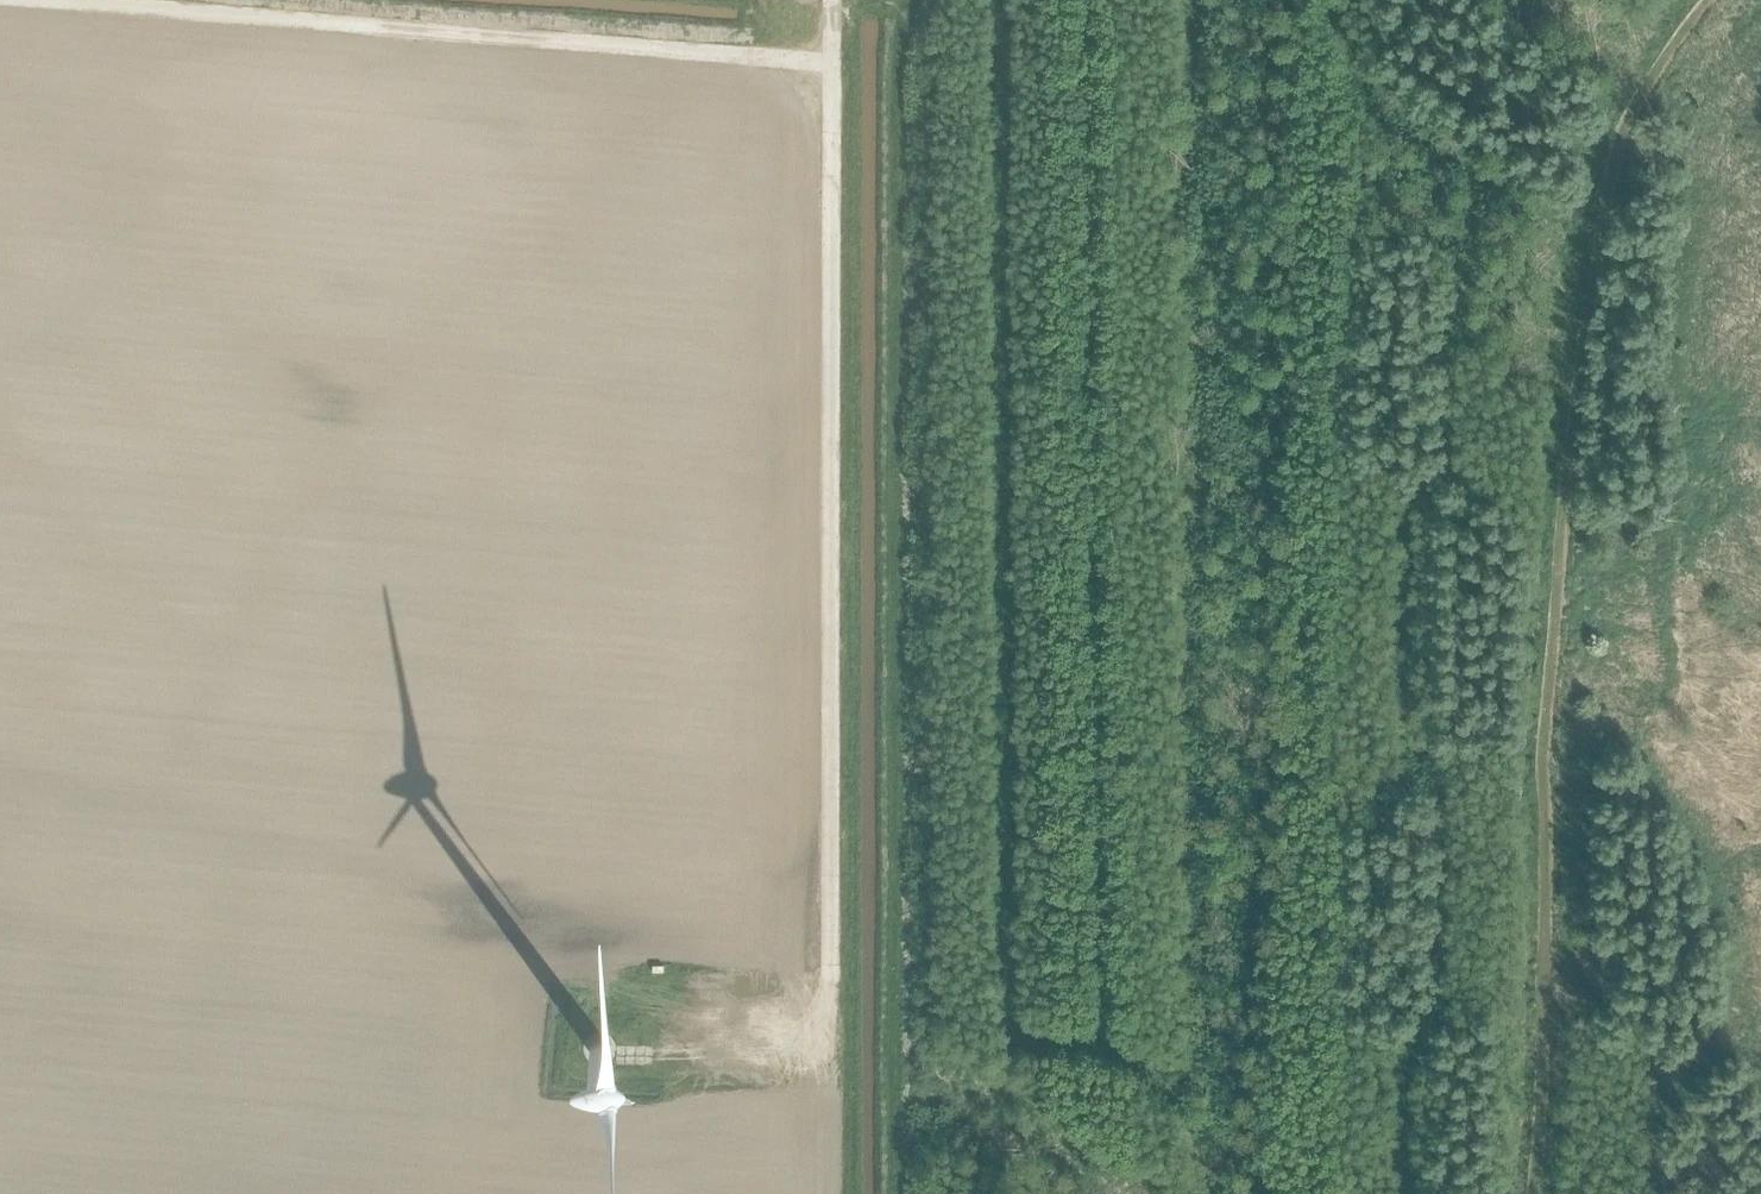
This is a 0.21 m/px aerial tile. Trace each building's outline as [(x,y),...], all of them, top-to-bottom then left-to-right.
[(611,1049),(611,1048),(611,1047),(610,1046),(610,1045),(610,1044),(609,1044),(609,1043),(608,1042),(607,1042),(607,1041),(606,1041),(606,1040),(605,1040),(604,1040),(603,1039),(602,1039),(601,1039),(600,1039),(599,1039),(598,1039),(597,1039),(597,1040),(596,1040),(595,1040),(594,1041),(593,1042),(592,1043),(591,1044),(591,1045),(591,1046),(590,1046),(590,1047),(590,1048),(590,1049),(590,1050),(590,1051),(590,1052),(590,1053),(591,1053),(591,1054),(591,1055),(592,1055),(592,1056),(593,1056),(593,1057),(594,1058),(595,1058),(596,1059),(597,1059),(598,1060),(599,1060),(600,1060),(601,1060),(602,1060),(603,1060),(604,1059),(605,1059),(606,1058),(607,1058),(607,1057),(608,1057),(608,1056),(609,1056),(609,1055),(610,1054),(610,1053),(611,1052),(611,1051),(611,1050),(611,1049)]
